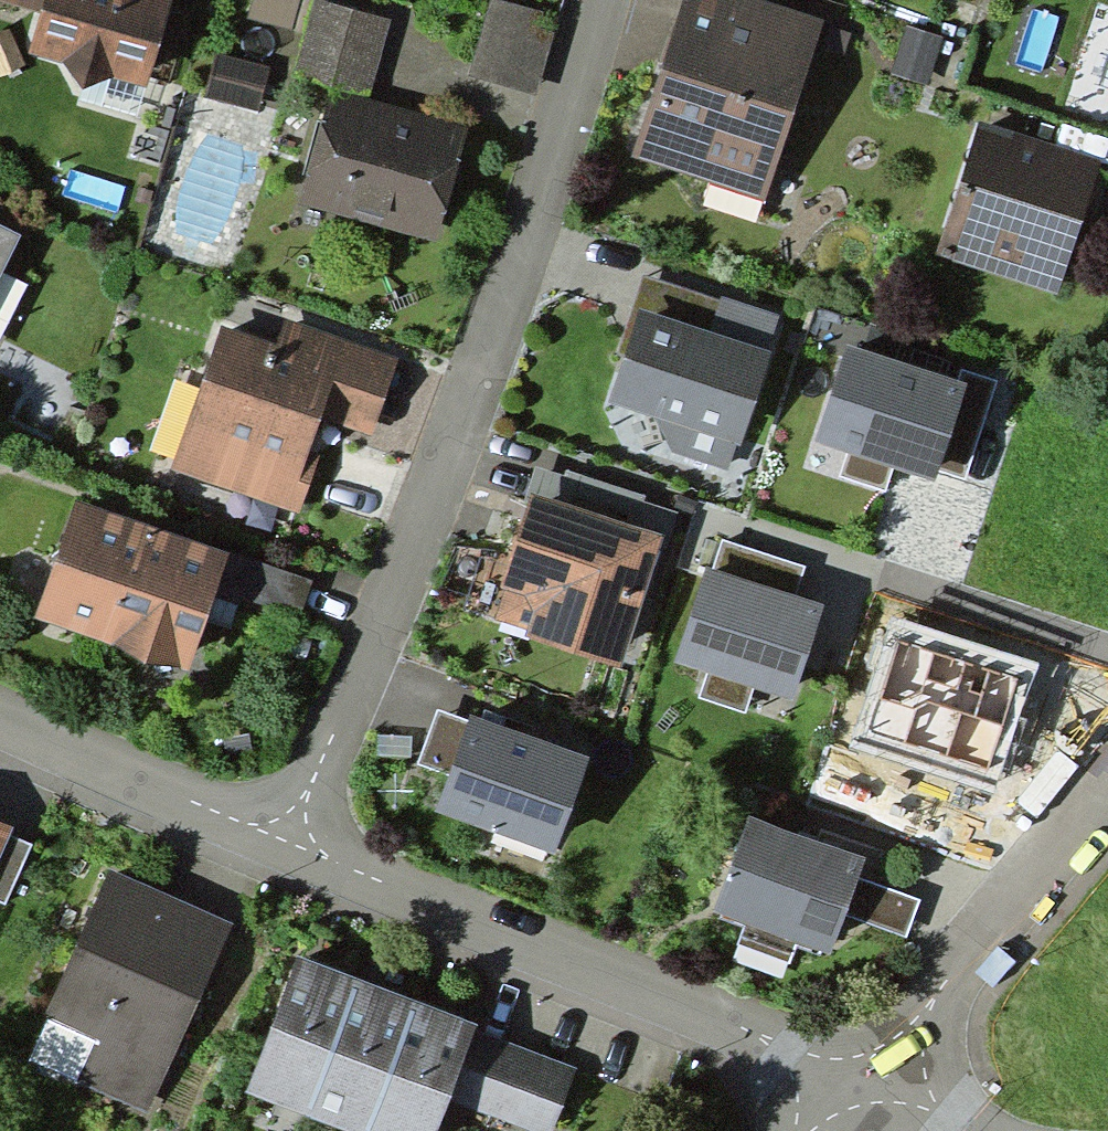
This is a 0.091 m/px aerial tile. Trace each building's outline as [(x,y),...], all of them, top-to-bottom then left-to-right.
[(156,0),(0,0),(0,1),(30,10),(14,61),(140,100),(169,4),(156,0)] [(771,0),(676,0),(630,157),(769,198),(822,15),(771,0)] [(1067,117),(1107,131),(1107,0),(1106,0),(1067,117)] [(487,2),(469,77),(539,95),(557,19),(487,2)] [(372,99),(390,28),(312,8),(294,79),(372,99)] [(439,244),(469,137),(326,97),(296,204),(439,244)] [(1071,307),(1107,174),(1107,170),(977,134),(939,270),(1071,307)] [(18,246),(0,237),(0,282),(18,246)] [(728,480),(769,365),(636,319),(605,407),(644,421),(658,455),(728,480)] [(369,441),(394,364),(280,327),(273,351),(216,333),(170,475),(300,517),(329,428),(369,441)] [(967,383),(847,347),(816,447),(936,484),(967,383)] [(614,678),(656,547),(523,504),(494,598),(517,605),(524,649),(614,678)] [(222,565),(70,514),(30,631),(181,683),(222,565)] [(825,604),(705,568),(676,663),(796,699),(825,604)] [(1021,679),(898,641),(869,734),(992,773),(1021,679)] [(590,756),(469,714),(435,812),(556,854),(590,756)] [(866,857),(748,815),(712,916),(830,958),(866,857)] [(150,1129),(230,936),(108,886),(49,1030),(94,1048),(74,1098),(150,1129)] [(319,984),(290,973),(245,1091),(306,1114),(350,996),(319,984)] [(350,996),(306,1114),(351,1130),(368,1130),(411,1019),(380,1007),(350,996)] [(411,1019),(368,1130),(437,1130),(448,1104),(471,1042),(439,1029),(411,1019)] [(471,1042),(448,1104),(517,1130),(560,1130),(579,1080),(548,1069),(502,1053),(471,1042)]
